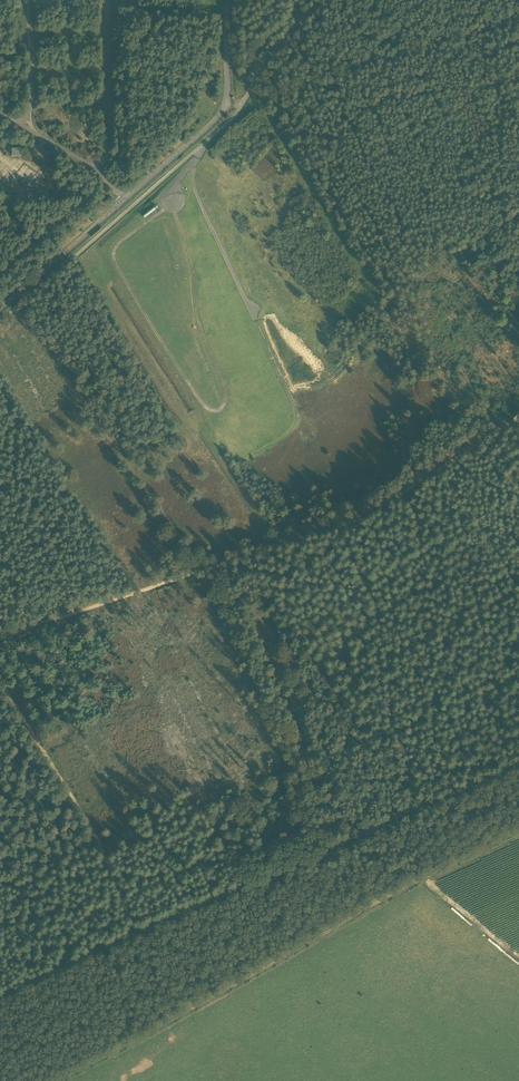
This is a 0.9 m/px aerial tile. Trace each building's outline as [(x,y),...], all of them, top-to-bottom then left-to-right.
[(144,217),(157,209),(155,207),(143,215),(144,217)]
